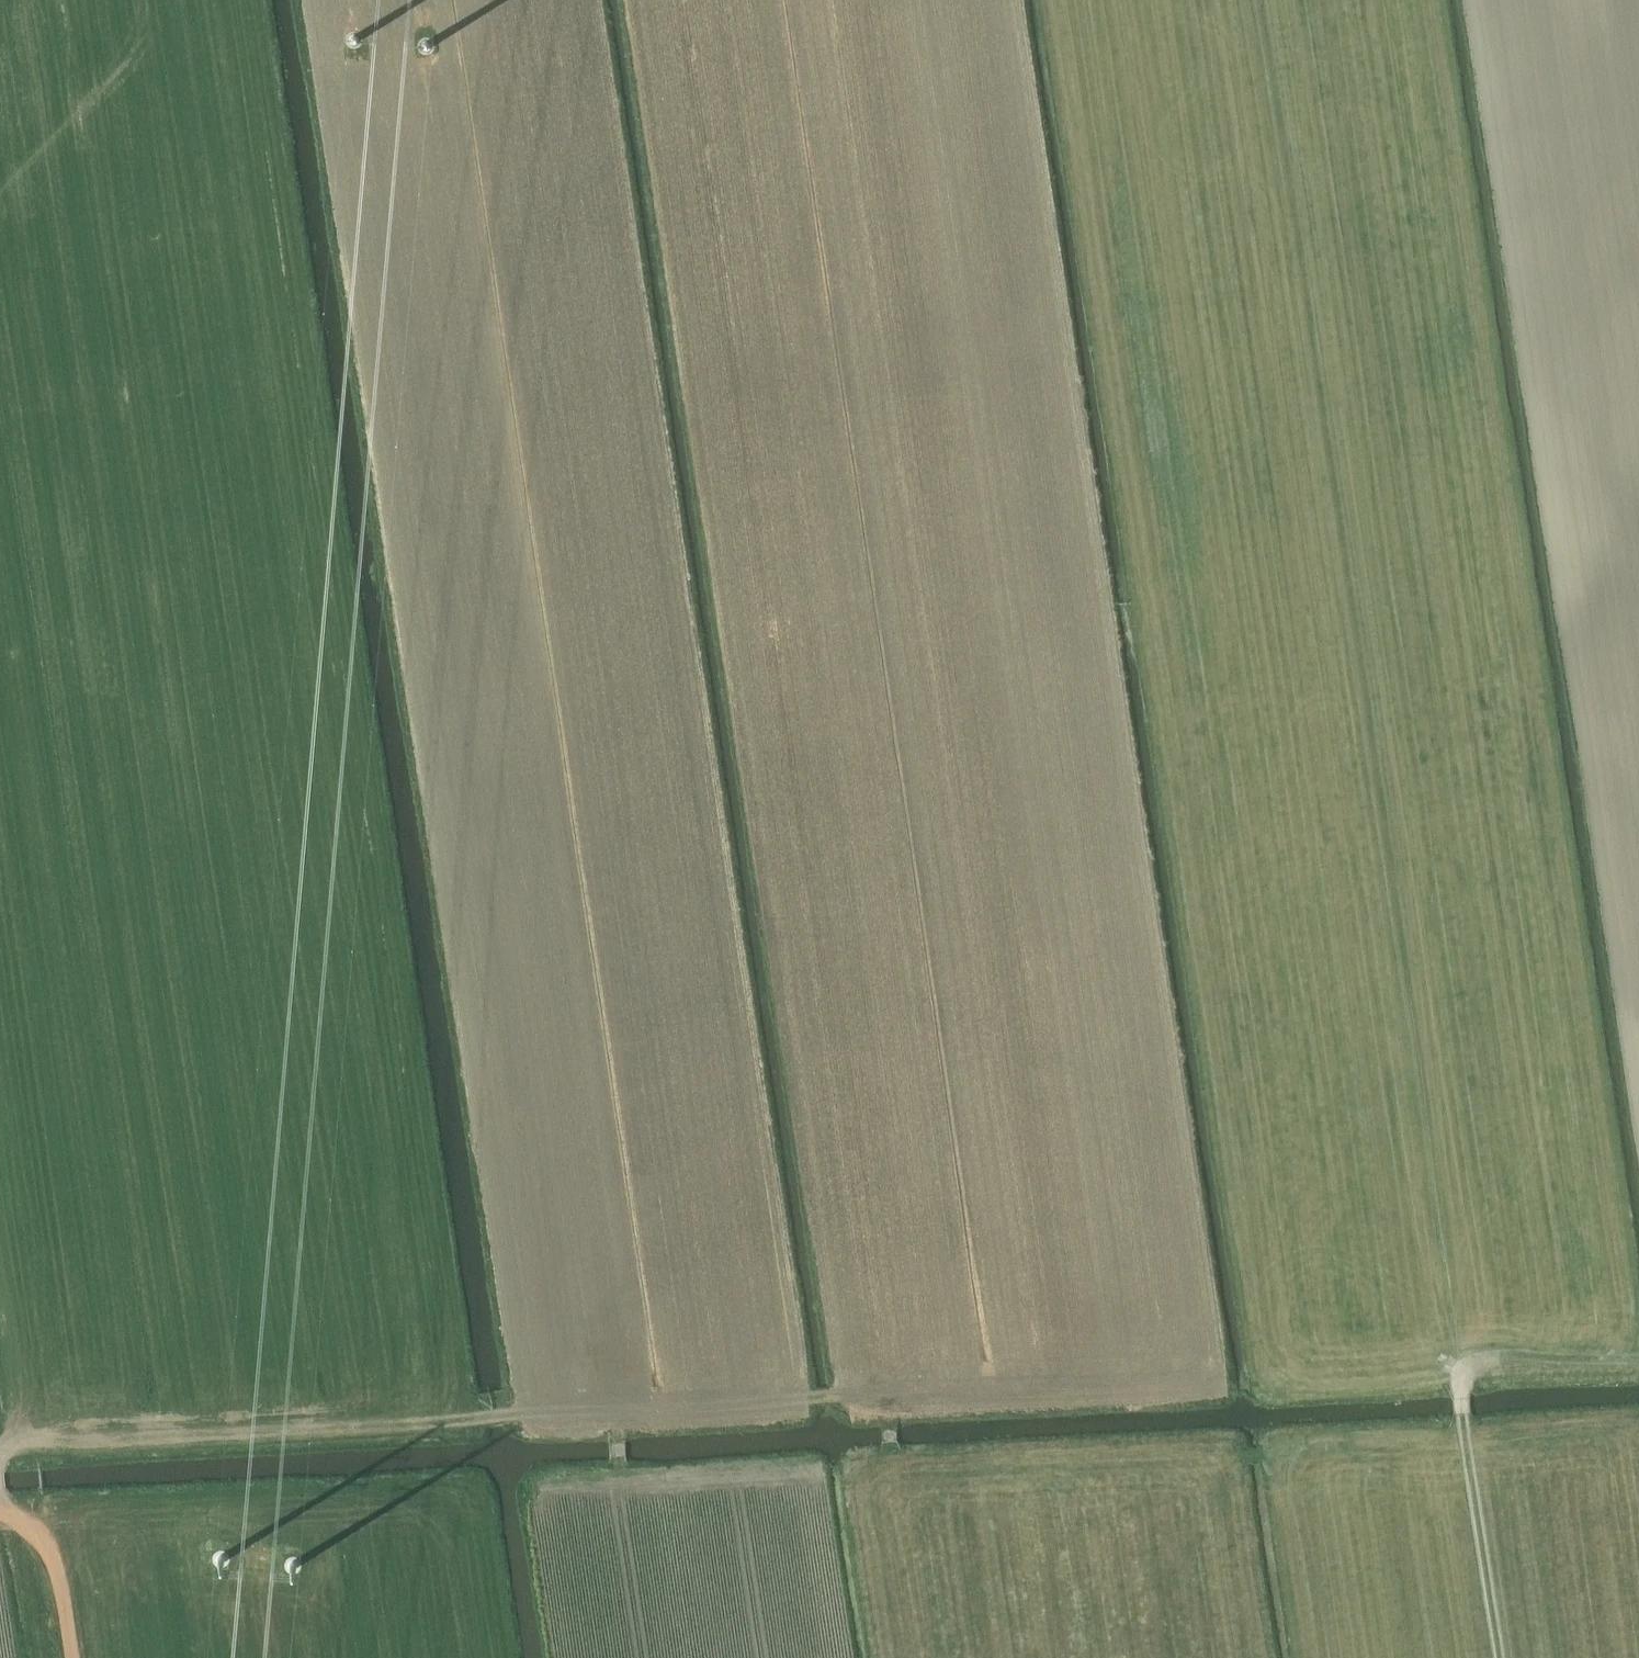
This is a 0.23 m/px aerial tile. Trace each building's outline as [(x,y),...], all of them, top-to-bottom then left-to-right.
[(349,38),(349,40),(349,41),(349,42),(350,43),(351,43),(352,44),(353,44),(354,44),(355,44),(356,43),(357,42),(357,41),(357,40),(357,39),(357,38),(356,37),(355,36),(354,35),(353,35),(352,35),(351,36),(350,36),(349,37),(349,38)] [(421,45),(421,46),(421,47),(422,48),(422,49),(423,50),(424,50),(425,50),(426,50),(427,50),(428,49),(429,48),(430,47),(430,46),(430,45),(429,44),(429,43),(428,42),(427,42),(426,42),(424,42),(423,42),(422,43),(422,44),(421,45)] [(216,1558),(216,1559),(216,1560),(217,1561),(217,1562),(218,1563),(219,1563),(220,1563),(222,1563),(223,1563),(224,1562),(224,1561),(225,1560),(225,1559),(225,1558),(224,1557),(224,1556),(223,1555),(222,1555),(221,1555),(220,1555),(218,1555),(218,1556),(217,1557),(216,1558)] [(288,1564),(288,1565),(288,1566),(289,1567),(289,1568),(290,1569),(291,1570),(292,1570),(293,1570),(294,1569),(295,1568),(296,1568),(297,1567),(297,1565),(297,1564),(296,1563),(296,1562),(295,1562),(294,1561),(292,1561),(291,1561),(290,1561),(289,1562),(289,1563),(288,1564)]
